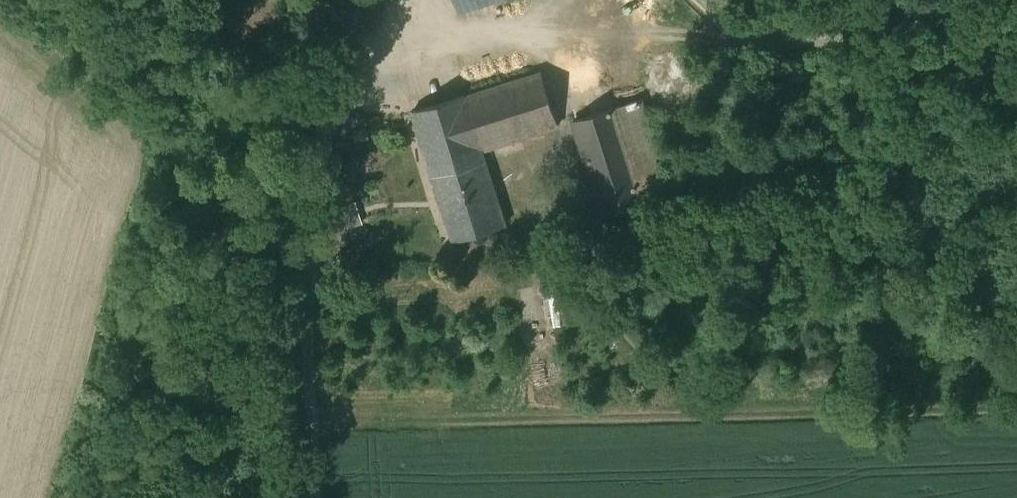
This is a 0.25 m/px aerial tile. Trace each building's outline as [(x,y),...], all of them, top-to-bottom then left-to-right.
[(288,13),(350,31),(359,0),(292,0),(288,13)] [(455,16),(509,0),(450,0),(455,16)] [(676,52),(667,52),(655,57),(649,63),(645,72),(644,85),(648,94),(653,100),(661,106),(669,108),(679,107),(686,104),(696,95),(700,86),(700,77),(697,66),(691,59),(683,54),(676,52)] [(539,68),(410,110),(452,239),(452,241),(506,223),(482,152),(559,127),(539,68)] [(642,99),(616,108),(646,203),(672,194),(642,99)] [(616,108),(574,121),(604,216),(646,203),(616,108)] [(365,113),(355,113),(355,125),(365,125),(365,113)] [(362,223),(355,201),(342,206),(349,227),(362,223)]
